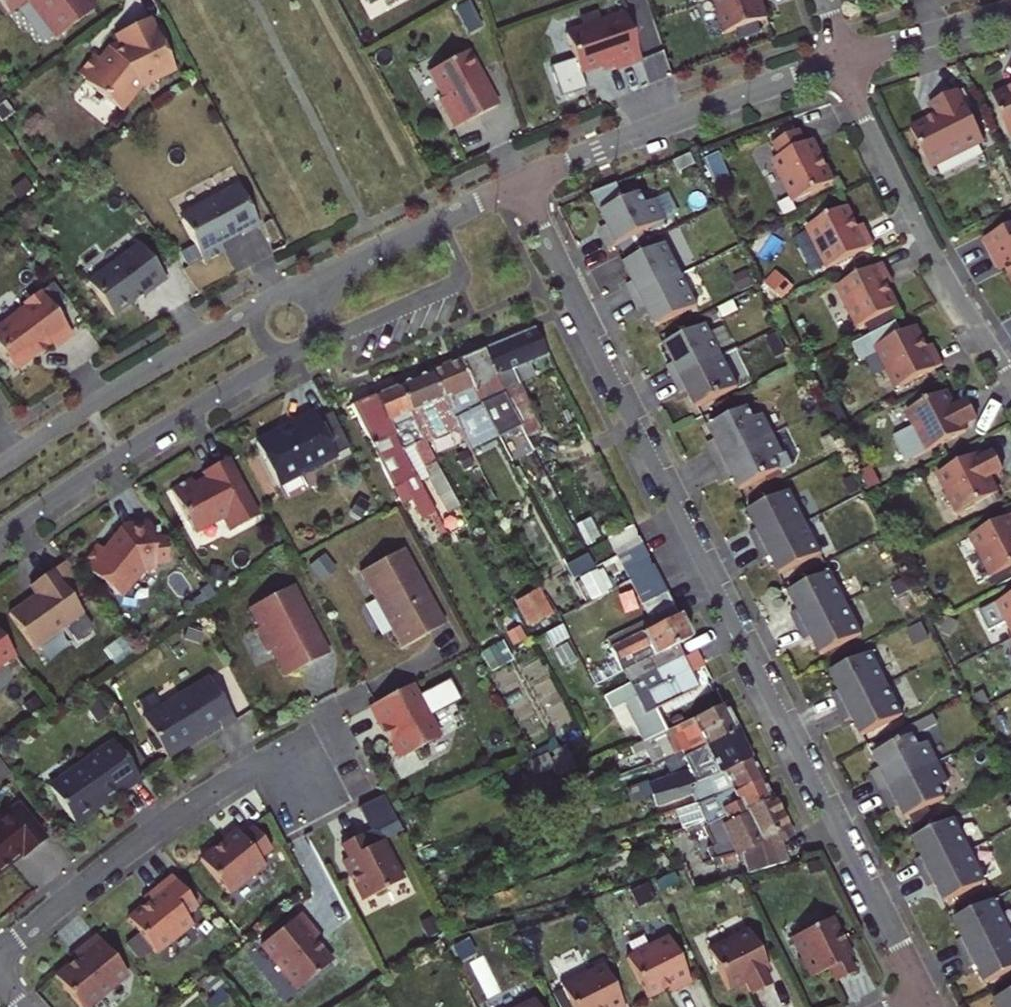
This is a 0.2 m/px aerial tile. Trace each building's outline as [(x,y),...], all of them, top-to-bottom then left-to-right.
[(9,14),(27,0),(55,39),(95,9),(88,0),(0,0),(0,2),(9,14)] [(725,35),(768,20),(762,3),(761,0),(713,0),(725,35)] [(614,70),(641,61),(624,13),(565,34),(579,74),(611,62),(614,70)] [(175,71),(149,18),(114,36),(119,46),(110,50),(102,61),(94,55),(78,74),(121,112),(141,88),(175,71)] [(438,100),(454,129),(497,106),(468,51),(430,71),(443,97),(438,100)] [(993,97),(1010,138),(1010,90),(993,97)] [(984,143),(958,91),(934,104),(940,115),(935,118),(911,130),(931,169),(984,143)] [(929,106),(935,118),(940,115),(934,104),(929,106)] [(772,162),(793,204),(832,184),(818,155),(811,158),(805,145),(798,132),(772,146),(778,159),(772,162)] [(811,158),(818,155),(811,142),(805,145),(811,158)] [(695,165),(690,155),(673,164),(678,174),(695,165)] [(181,220),(204,263),(225,252),(221,244),(242,233),(246,240),(263,231),(238,185),(184,213),(181,220)] [(608,251),(667,222),(656,201),(647,205),(642,194),(601,214),(610,232),(601,237),(608,251)] [(827,269),(874,246),(866,232),(860,235),(857,229),(846,208),(806,228),(827,269)] [(866,232),(863,226),(857,229),(860,235),(866,232)] [(982,240),(996,268),(1002,264),(1005,270),(1010,282),(1010,226),(982,240)] [(138,242),(87,280),(113,315),(141,295),(143,297),(166,280),(138,242)] [(626,287),(633,301),(682,276),(666,245),(623,266),(632,284),(626,287)] [(836,287),(857,329),(897,309),(887,287),(883,281),(890,278),(883,264),(836,287)] [(1002,264),(996,268),(999,274),(1005,270),(1002,264)] [(682,276),(633,301),(639,314),(646,311),(655,328),(697,307),(682,276)] [(893,284),(890,278),(883,281),(887,287),(893,284)] [(14,368),(36,354),(53,342),(56,347),(74,335),(43,290),(26,302),(27,304),(0,323),(0,347),(14,368)] [(666,368),(673,382),(722,357),(706,326),(664,347),(673,365),(666,368)] [(534,327),(483,348),(521,426),(525,433),(539,426),(511,367),(547,353),(534,327)] [(896,389),(942,366),(935,352),(929,355),(926,349),(915,328),(875,348),(896,389)] [(935,352),(932,346),(926,349),(929,355),(935,352)] [(498,437),(521,426),(483,348),(458,358),(497,434),(498,437)] [(722,357),(673,382),(680,395),(687,392),(696,409),(738,388),(722,357)] [(429,371),(457,426),(463,437),(468,447),(497,434),(458,358),(429,371)] [(429,371),(395,385),(424,442),(457,426),(429,371)] [(424,442),(395,385),(374,393),(420,480),(428,477),(446,509),(457,504),(424,442)] [(374,393),(351,403),(399,495),(407,491),(424,523),(438,516),(420,480),(374,393)] [(954,409),(946,393),(906,413),(926,453),(966,432),(963,427),(977,420),(968,402),(954,409)] [(705,444),(715,465),(773,435),(763,415),(754,420),(748,409),(708,429),(714,440),(705,444)] [(254,443),(276,486),(334,457),(313,414),(254,443)] [(773,435),(715,465),(725,485),(734,481),(739,492),(779,472),(774,461),(783,456),(773,435)] [(980,460),(977,455),(937,475),(957,515),(997,495),(989,478),(1002,471),(993,454),(980,460)] [(171,490),(194,533),(222,518),(230,533),(259,517),(228,459),(202,473),(205,481),(195,486),(191,479),(171,490)] [(750,535),(757,548),(805,523),(790,492),(747,513),(756,531),(750,535)] [(991,578),(1010,568),(1010,516),(970,537),(991,578)] [(97,545),(80,566),(115,595),(123,594),(138,568),(150,572),(150,567),(163,567),(164,542),(150,542),(149,528),(148,523),(122,525),(122,530),(104,552),(97,545)] [(607,536),(617,554),(642,542),(632,523),(607,536)] [(805,523),(757,548),(763,561),(770,558),(779,576),(821,555),(805,523)] [(617,554),(622,566),(647,553),(642,542),(617,554)] [(360,572),(401,648),(444,625),(428,596),(424,598),(417,585),(421,583),(403,549),(360,572)] [(622,566),(628,578),(653,565),(647,553),(622,566)] [(629,579),(634,589),(658,576),(653,565),(628,578),(629,579)] [(590,593),(606,588),(600,568),(584,573),(590,593)] [(9,613),(34,648),(83,612),(52,570),(31,585),(36,593),(9,613)] [(790,615),(797,629),(846,604),(830,573),(788,594),(797,612),(790,615)] [(634,589),(640,601),(665,589),(658,576),(634,589)] [(428,596),(421,583),(417,585),(424,598),(428,596)] [(327,654),(291,585),(249,607),(259,627),(255,629),(267,652),(271,650),(285,676),(327,654)] [(529,623),(555,612),(544,586),(518,597),(529,623)] [(620,670),(623,669),(675,643),(688,636),(665,589),(640,601),(652,625),(608,647),(620,670)] [(1010,632),(1010,596),(997,603),(1010,632)] [(846,604),(797,629),(804,642),(811,639),(820,657),(862,635),(846,604)] [(528,636),(535,650),(565,636),(558,622),(528,636)] [(0,635),(0,666),(14,656),(0,635)] [(623,669),(628,681),(681,655),(675,643),(623,669)] [(831,696),(838,709),(887,685),(871,654),(829,675),(838,693),(831,696)] [(619,700),(621,703),(688,669),(681,655),(628,681),(600,695),(605,707),(619,700)] [(696,686),(688,669),(621,703),(638,740),(663,729),(653,707),(696,686)] [(145,720),(171,760),(222,726),(224,730),(238,721),(209,678),(145,720)] [(410,684),(368,706),(380,728),(386,727),(399,758),(438,738),(410,684)] [(887,685),(838,709),(845,723),(852,719),(861,737),(903,716),(887,685)] [(680,748),(683,754),(734,729),(720,702),(663,729),(638,740),(629,744),(632,750),(642,746),(649,762),(680,748)] [(648,781),(653,792),(719,772),(748,757),(734,729),(683,754),(671,759),(676,771),(648,781)] [(870,772),(880,793),(938,763),(928,743),(919,748),(913,736),(873,757),(879,768),(870,772)] [(113,741),(49,787),(76,825),(116,793),(118,795),(141,779),(113,741)] [(566,750),(549,757),(552,767),(555,775),(574,767),(566,750)] [(533,776),(550,768),(544,755),(527,762),(533,776)] [(719,772),(653,792),(631,799),(636,813),(674,802),(677,808),(695,802),(758,777),(748,757),(719,772)] [(938,763),(880,793),(890,813),(899,809),(905,820),(945,800),(939,788),(949,784),(938,763)] [(695,802),(706,825),(720,819),(721,821),(741,812),(740,810),(768,797),(758,777),(695,802)] [(708,846),(710,852),(776,844),(775,842),(788,836),(768,797),(740,810),(741,812),(721,821),(720,819),(706,825),(712,844),(708,846)] [(18,807),(0,822),(0,870),(22,852),(25,856),(45,841),(18,807)] [(915,863),(922,876),(970,851),(955,820),(912,841),(921,859),(915,863)] [(200,860),(228,894),(264,865),(260,860),(271,850),(252,826),(240,836),(230,844),(225,839),(200,860)] [(236,830),(225,839),(230,844),(240,836),(236,830)] [(363,901),(402,880),(382,840),(365,849),(358,836),(341,845),(348,858),(342,861),(363,901)] [(776,844),(710,852),(712,857),(736,850),(745,870),(783,861),(776,844)] [(970,851),(922,876),(928,889),(935,886),(944,904),(986,883),(970,851)] [(146,904),(128,919),(156,953),(192,924),(185,915),(196,906),(171,875),(147,894),(151,899),(146,904)] [(147,894),(142,898),(146,904),(151,899),(147,894)] [(955,943),(962,957),(1010,932),(995,901),(953,922),(962,940),(955,943)] [(261,945),(297,990),(332,962),(317,943),(313,938),(318,934),(301,913),(261,945)] [(830,918),(791,938),(811,978),(827,969),(834,983),(852,974),(845,960),(851,957),(830,918)] [(748,930),(708,950),(728,990),(744,982),(751,995),(769,987),(762,973),(768,970),(748,930)] [(962,957),(969,970),(975,967),(984,985),(1010,971),(1010,932),(962,957)] [(55,976),(80,1006),(88,1006),(128,975),(95,934),(74,952),(79,957),(74,961),(55,976)] [(313,938),(317,943),(322,939),(318,934),(313,938)] [(668,937),(626,958),(647,998),(668,987),(674,984),(677,990),(691,983),(668,937)] [(74,952),(69,956),(74,961),(79,957),(74,952)] [(561,986),(571,1006),(623,1006),(602,966),(561,986)] [(677,990),(674,984),(668,987),(671,993),(677,990)] [(993,1003),(995,1006),(1010,1006),(1010,994),(993,1003)]
